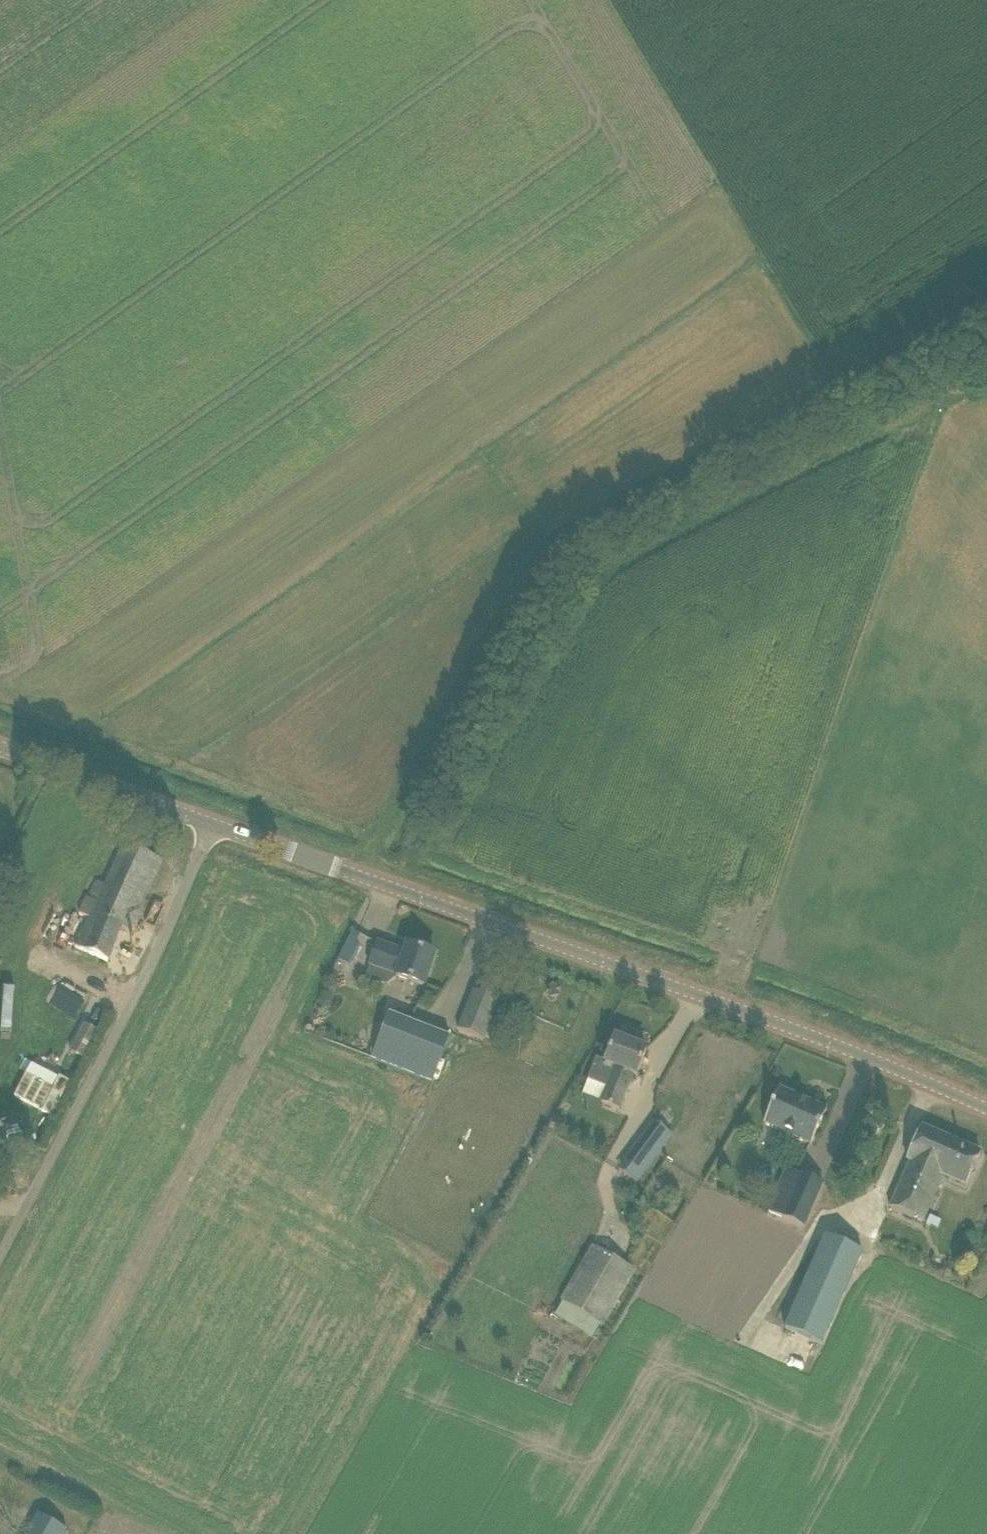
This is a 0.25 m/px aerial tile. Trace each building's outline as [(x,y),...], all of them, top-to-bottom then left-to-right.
[(70,945),(108,962),(155,857),(117,839),(70,945)] [(361,947),(356,945),(348,941),(338,960),(350,966),(361,947)] [(424,986),(434,955),(408,946),(405,953),(378,944),(370,965),(398,974),(397,977),(424,986)] [(56,987),(50,1004),(77,1014),(83,997),(56,987)] [(483,1040),(500,1001),(475,992),(459,1030),(483,1040)] [(389,1013),(372,1056),(433,1080),(449,1037),(389,1013)] [(99,1033),(84,1024),(69,1051),(85,1060),(99,1033)] [(619,1110),(628,1086),(633,1074),(636,1076),(646,1051),(614,1039),(605,1062),(596,1059),(588,1081),(607,1088),(602,1103),(619,1110)] [(55,1084),(28,1070),(15,1097),(52,1116),(72,1077),(61,1071),(55,1084)] [(764,1124),(812,1145),(827,1110),(780,1089),(764,1124)] [(666,1130),(655,1122),(645,1135),(662,1147),(671,1134),(666,1130)] [(890,1207),(923,1222),(943,1177),(965,1187),(980,1153),(922,1127),(907,1161),(910,1162),(890,1207)] [(622,1172),(636,1182),(650,1163),(636,1153),(622,1172)] [(782,1218),(804,1228),(824,1184),(802,1174),(782,1218)] [(863,1254),(826,1237),(785,1329),(822,1345),(863,1254)] [(561,1302),(603,1326),(635,1271),(593,1246),(561,1302)] [(68,1531),(38,1514),(27,1533),(67,1533),(68,1531)]
